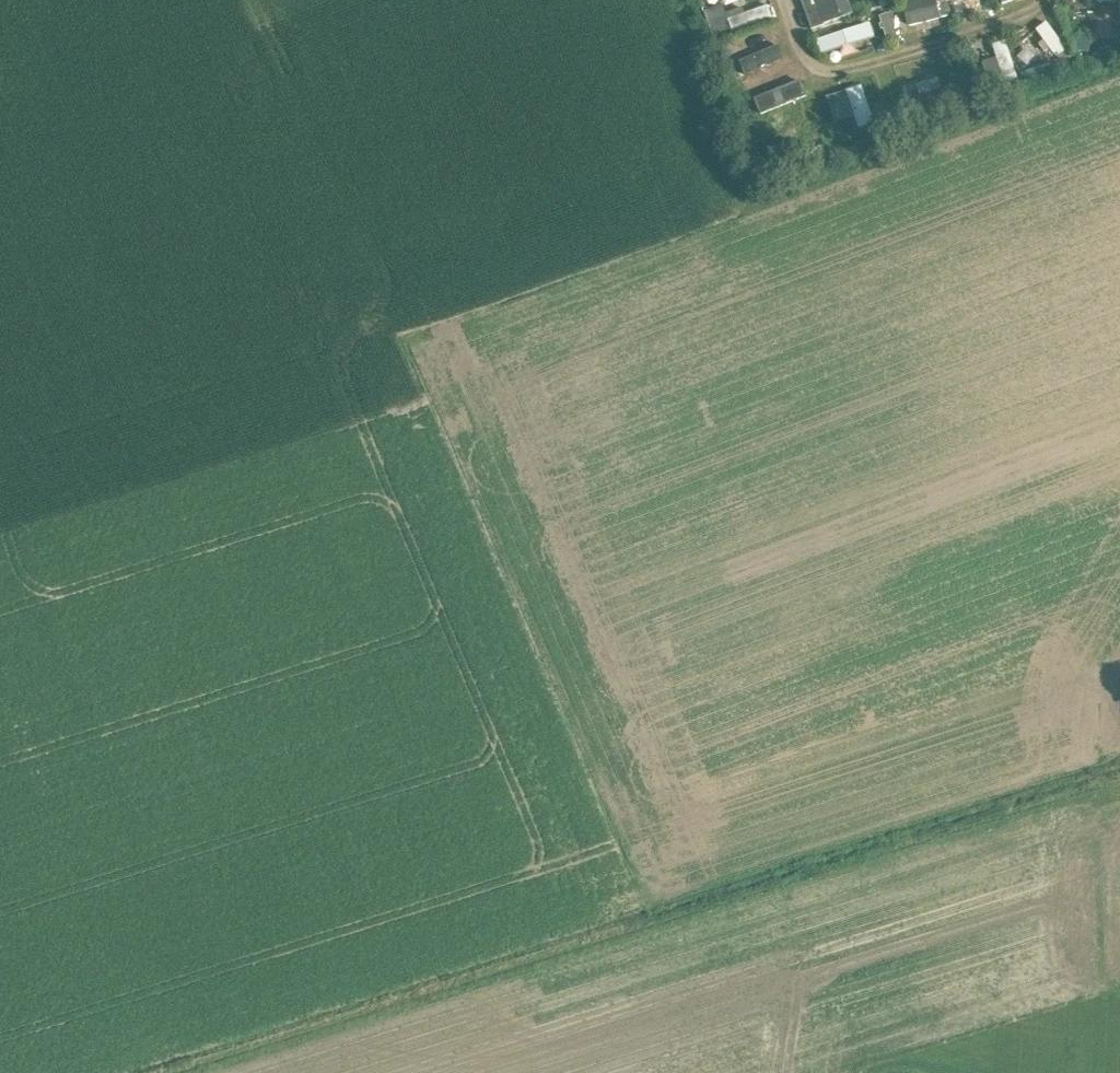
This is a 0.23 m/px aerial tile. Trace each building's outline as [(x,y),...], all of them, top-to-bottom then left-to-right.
[(812,31),(854,17),(848,0),(801,0),(812,31)] [(950,11),(944,0),(936,0),(905,14),(912,29),(950,11)] [(727,30),(772,19),(768,3),(723,14),(727,30)] [(1106,38),(1115,6),(1102,3),(1094,35),(1106,38)] [(819,54),(875,37),(870,20),(814,38),(819,54)] [(1035,28),(1053,54),(1064,47),(1046,20),(1035,28)] [(1068,49),(1058,54),(1065,69),(1076,64),(1073,58),(1072,59),(1068,49)] [(735,76),(769,63),(764,50),(730,62),(735,76)] [(1023,82),(1053,72),(1050,62),(1020,72),(1023,82)] [(790,74),(764,81),(769,101),(795,95),(790,74)] [(860,83),(825,96),(835,123),(850,118),(855,130),(874,123),(860,83)]
